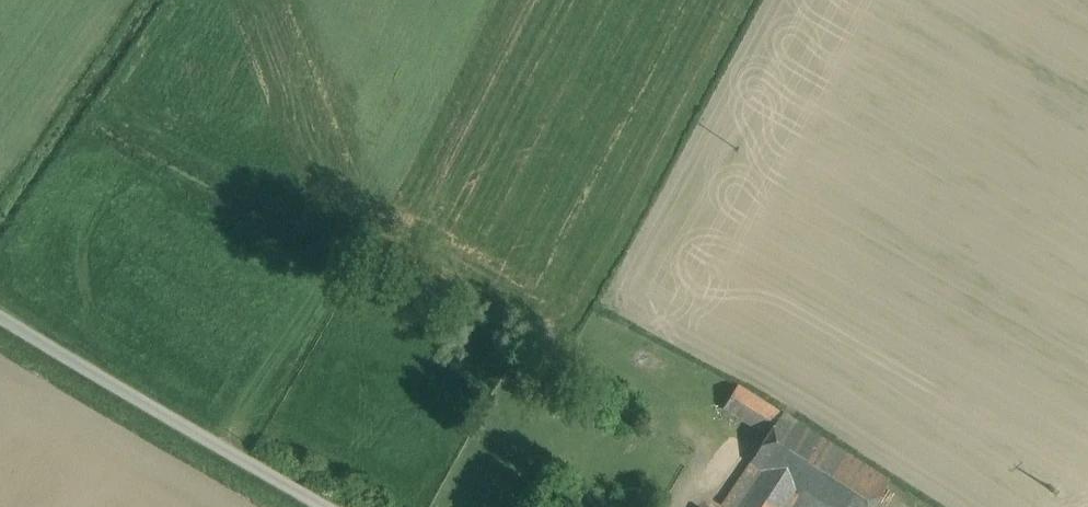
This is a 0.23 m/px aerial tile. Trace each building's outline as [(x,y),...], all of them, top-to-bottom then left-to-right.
[(783,414),(738,386),(724,408),(769,436),(783,414)] [(783,413),(783,414),(769,436),(752,463),(762,469),(798,492),(821,506),(873,506),(889,481),(783,413)] [(752,463),(723,504),(726,506),(737,506),(762,469),(752,463)] [(762,469),(737,506),(788,506),(798,492),(762,469)] [(788,506),(821,506),(798,492),(788,506)]
